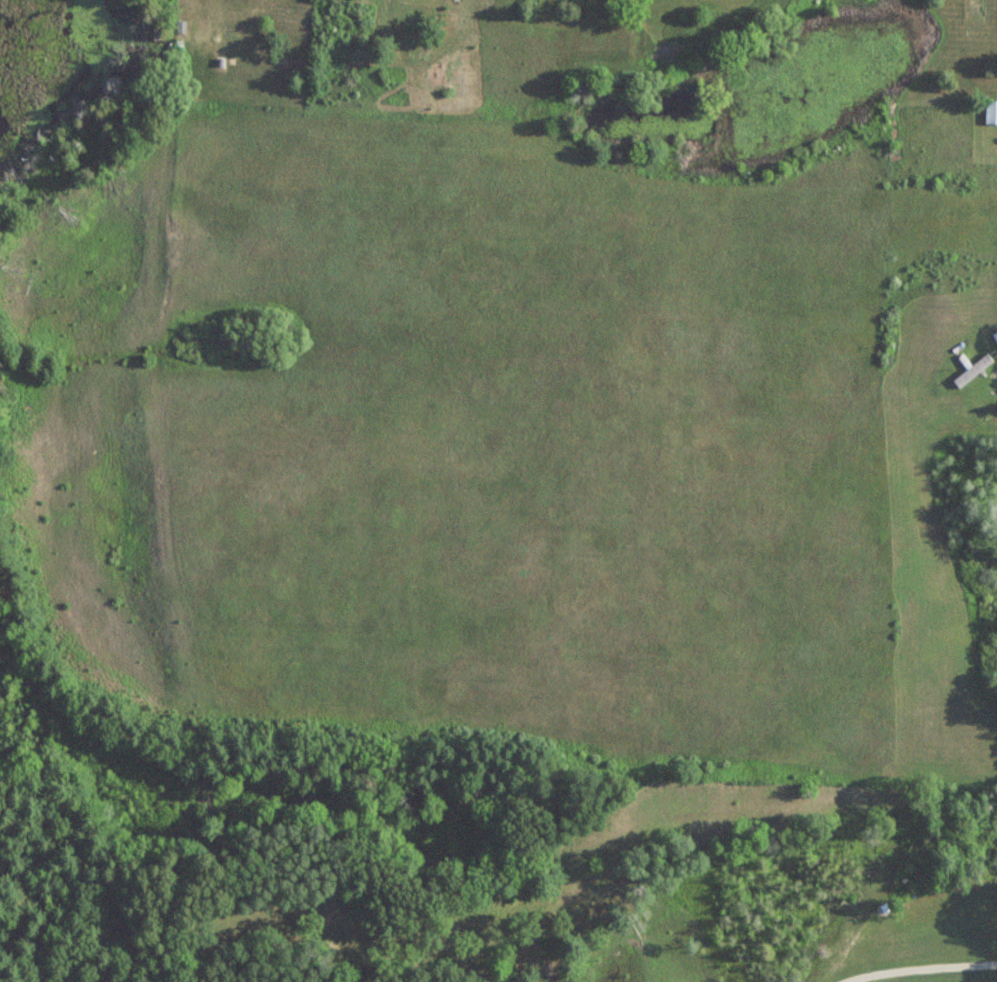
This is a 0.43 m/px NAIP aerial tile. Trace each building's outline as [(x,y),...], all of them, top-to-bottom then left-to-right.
[(996,125),(996,101),(984,101),(984,125),(996,125)] [(989,336),(996,349),(996,348),(996,331),(989,336)] [(958,389),(992,362),(985,354),(952,381),(958,389)]
